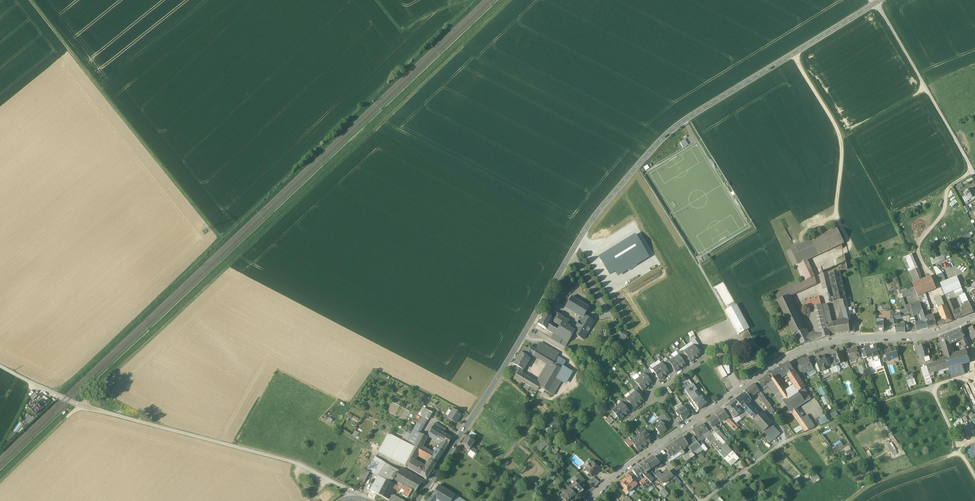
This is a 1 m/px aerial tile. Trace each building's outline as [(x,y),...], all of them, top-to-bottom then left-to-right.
[(680,143),(683,148),(688,145),(685,140),(680,143)] [(965,192),(966,194),(965,194),(967,196),(970,200),(974,197),(974,194),(972,188),(965,192)] [(837,228),(814,239),(821,254),(831,249),(842,244),(844,243),(837,228)] [(599,257),(610,275),(615,272),(646,252),(635,235),(599,257)] [(814,239),(791,250),(798,264),(807,260),(821,254),(814,239)] [(649,257),(646,252),(615,272),(618,277),(649,257)] [(912,254),(903,258),(909,272),(916,269),(918,268),(912,254)] [(798,264),(795,265),(802,281),(814,275),(807,260),(798,264)] [(942,273),(936,267),(934,268),(940,283),(946,281),(942,273)] [(920,281),(916,269),(909,272),(914,283),(920,281)] [(837,271),(819,276),(826,304),(840,301),(846,300),(846,297),(839,271),(837,271)] [(802,281),(775,294),(779,301),(788,297),(816,283),(814,275),(802,281)] [(946,281),(940,283),(945,295),(954,291),(962,288),(957,276),(946,281)] [(914,283),(913,284),(914,287),(917,293),(918,296),(925,293),(936,288),(931,277),(920,281),(914,283)] [(914,287),(901,292),(903,298),(917,293),(914,287)] [(962,288),(954,291),(956,297),(960,296),(964,294),(962,288)] [(954,291),(945,295),(948,301),(952,299),(956,297),(954,291)] [(918,296),(921,304),(921,305),(922,309),(923,312),(931,309),(925,293),(918,296)] [(965,294),(964,294),(960,296),(965,307),(970,305),(965,294)] [(565,308),(583,318),(584,316),(589,307),(572,297),(565,308)] [(800,321),(788,297),(779,301),(790,326),(800,321)] [(941,297),(940,297),(935,299),(938,308),(944,306),(941,297)] [(956,311),(952,299),(948,301),(953,312),(956,311)] [(846,321),(837,322),(837,325),(834,325),(835,334),(850,332),(854,332),(855,332),(852,320),(852,319),(851,319),(850,315),(856,313),(855,307),(853,307),(848,308),(846,300),(840,301),(842,309),(844,309),(846,321)] [(826,304),(822,305),(824,313),(826,323),(832,322),(827,304),(826,304)] [(726,311),(738,335),(740,334),(747,330),(749,329),(736,305),(726,311)] [(820,305),(813,307),(815,315),(824,313),(822,305),(820,305)] [(921,305),(907,308),(908,310),(909,317),(910,318),(915,317),(917,315),(916,311),(922,309),(921,305)] [(952,321),(946,305),(944,306),(938,308),(942,319),(940,320),(941,325),(952,321)] [(965,307),(956,311),(959,318),(973,312),(970,305),(965,307)] [(815,315),(811,316),(809,308),(815,334),(816,333),(820,332),(815,315)] [(908,310),(900,311),(900,314),(901,319),(909,317),(908,310)] [(544,313),(537,324),(546,330),(548,325),(549,326),(550,323),(552,319),(552,318),(544,313)] [(824,313),(815,315),(820,332),(816,333),(817,339),(830,336),(829,334),(826,323),(824,313)] [(934,315),(925,317),(925,319),(926,321),(928,328),(941,325),(940,320),(935,321),(934,315)] [(577,327),(573,334),(583,340),(588,332),(584,330),(586,327),(589,329),(594,322),(584,316),(583,318),(580,322),(579,322),(577,326),(577,327)] [(569,321),(563,318),(560,323),(561,324),(566,326),(569,321)] [(800,321),(790,326),(796,337),(797,336),(796,333),(795,331),(803,327),(800,321)] [(926,321),(919,322),(915,323),(917,331),(928,328),(926,321)] [(832,322),(826,323),(829,334),(835,334),(834,325),(834,322),(832,322)] [(560,326),(557,331),(555,335),(562,339),(569,328),(566,326),(561,324),(560,326)] [(549,326),(548,325),(546,330),(553,334),(555,335),(557,331),(549,326)] [(569,328),(562,339),(568,343),(573,334),(575,332),(569,328)] [(960,329),(951,333),(955,342),(961,339),(964,338),(960,329)] [(747,330),(740,334),(745,342),(747,347),(754,344),(747,330)] [(804,330),(796,333),(797,336),(801,344),(810,342),(813,340),(811,335),(807,336),(804,330)] [(619,337),(625,341),(628,335),(621,332),(619,337)] [(951,333),(939,337),(941,342),(943,349),(945,357),(953,355),(950,344),(955,342),(951,333)] [(560,344),(562,339),(555,335),(553,334),(551,338),(560,344)] [(700,346),(695,339),(691,341),(693,345),(696,349),(700,346)] [(541,343),(536,351),(533,355),(551,366),(552,365),(559,353),(541,343)] [(754,344),(747,347),(750,352),(757,348),(754,344)] [(696,349),(693,345),(688,348),(695,359),(700,355),(696,349)] [(926,345),(918,347),(922,358),(924,358),(925,362),(930,360),(928,354),(930,353),(929,350),(927,350),(926,345)] [(874,361),(879,359),(879,357),(877,351),(875,346),(871,347),(871,346),(865,348),(865,349),(868,357),(868,358),(872,357),(874,361)] [(536,351),(530,347),(528,349),(525,355),(529,358),(531,354),(533,355),(536,351)] [(695,359),(688,348),(683,351),(686,355),(690,362),(695,359)] [(855,348),(852,349),(852,350),(847,351),(850,360),(860,357),(858,352),(857,348),(855,349),(855,348)] [(895,348),(885,351),(886,355),(888,360),(898,357),(895,348)] [(953,355),(945,357),(946,360),(948,369),(962,365),(970,362),(967,351),(953,355)] [(841,352),(833,355),(834,358),(837,365),(845,362),(841,352)] [(525,355),(521,353),(514,365),(518,367),(522,370),(525,366),(527,363),(529,358),(525,355)] [(678,355),(673,358),(680,369),(685,365),(681,359),(678,355)] [(557,356),(552,365),(561,370),(566,361),(557,356)] [(827,361),(825,356),(821,357),(821,356),(821,357),(817,358),(817,359),(815,360),(817,363),(818,365),(821,371),(821,372),(823,371),(823,372),(828,369),(829,368),(830,368),(827,361)] [(680,369),(673,358),(668,361),(671,365),(675,372),(680,369)] [(808,358),(804,360),(804,361),(802,362),(801,361),(801,362),(799,363),(803,372),(804,373),(806,371),(807,372),(808,372),(810,371),(811,370),(810,369),(813,368),(808,358)] [(946,360),(936,363),(938,371),(948,369),(946,360)] [(788,362),(777,369),(780,374),(783,378),(787,375),(794,370),(788,362)] [(665,366),(662,363),(657,366),(664,376),(669,373),(665,366)] [(728,363),(722,366),(727,375),(730,373),(729,371),(730,371),(729,369),(730,368),(729,366),(728,363)] [(936,363),(927,365),(930,375),(930,379),(934,377),(933,373),(938,371),(936,363)] [(540,386),(539,387),(539,388),(548,393),(550,389),(556,378),(561,370),(552,365),(551,366),(540,386)] [(721,365),(717,368),(723,379),(727,376),(727,375),(722,366),(721,365)] [(962,365),(948,369),(951,378),(965,374),(962,365)] [(657,366),(652,369),(659,380),(664,376),(657,366)] [(522,370),(518,367),(512,376),(537,391),(539,388),(539,387),(540,386),(520,374),(522,370)] [(790,397),(776,377),(780,374),(777,369),(769,375),(772,380),(777,387),(780,392),(785,400),(790,397)] [(561,370),(556,378),(561,382),(565,383),(570,375),(561,370)] [(801,381),(794,370),(787,375),(794,385),(789,388),(793,395),(798,392),(805,402),(811,399),(804,389),(804,388),(800,381),(801,381)] [(652,383),(644,373),(639,377),(647,387),(652,383)] [(769,375),(761,380),(760,380),(758,382),(761,386),(772,380),(769,375)] [(647,387),(639,377),(635,381),(639,387),(643,391),(647,387)] [(693,385),(687,377),(680,383),(685,390),(690,386),(690,387),(693,385)] [(556,378),(550,389),(555,392),(561,382),(556,378)] [(777,387),(772,380),(761,386),(761,387),(763,390),(768,386),(769,385),(772,390),(777,387)] [(753,384),(744,392),(749,398),(751,396),(759,390),(753,384)] [(972,395),(968,385),(964,387),(968,397),(972,395)] [(690,387),(690,386),(685,390),(693,402),(698,399),(694,392),(690,387)] [(638,395),(635,391),(631,395),(639,405),(643,401),(638,395)] [(744,392),(736,400),(738,403),(742,407),(747,403),(751,400),(749,398),(744,392)] [(780,392),(775,395),(781,403),(784,401),(785,400),(780,392)] [(785,400),(784,401),(788,408),(791,412),(796,408),(805,402),(798,392),(793,395),(790,397),(785,400)] [(639,405),(631,395),(626,399),(629,403),(634,409),(639,405)] [(771,406),(763,395),(759,398),(767,408),(767,409),(771,406)] [(693,402),(691,404),(695,409),(697,408),(699,410),(706,404),(701,397),(698,399),(693,402)] [(731,402),(725,407),(729,412),(735,407),(734,406),(731,402)] [(36,403),(29,409),(35,415),(40,410),(41,409),(36,403)] [(624,406),(621,403),(617,406),(625,416),(629,413),(624,406)] [(753,410),(747,403),(742,407),(748,414),(753,410)] [(411,410),(401,429),(406,432),(411,434),(413,430),(419,433),(432,412),(420,406),(416,413),(411,410)] [(625,416),(617,406),(612,410),(620,420),(625,416)] [(683,406),(675,412),(678,416),(680,416),(683,420),(685,419),(684,418),(689,415),(688,413),(684,408),(683,406)] [(774,411),(771,406),(767,409),(767,408),(766,409),(770,414),(774,411)] [(729,412),(729,413),(734,419),(742,412),(739,409),(738,411),(735,407),(729,412)] [(748,414),(742,407),(739,409),(742,412),(745,416),(748,414)] [(802,418),(796,408),(791,412),(797,421),(802,418)] [(452,412),(449,410),(446,415),(449,417),(448,418),(453,421),(456,423),(461,415),(453,409),(452,412)] [(722,409),(715,415),(720,421),(720,422),(724,419),(727,417),(727,416),(722,409)] [(758,415),(753,410),(748,414),(753,420),(758,415)] [(758,415),(753,420),(763,432),(772,424),(762,412),(758,415)] [(965,422),(974,417),(974,416),(973,412),(962,418),(965,422)] [(446,415),(445,414),(442,418),(451,424),(453,421),(448,418),(449,417),(446,415)] [(664,414),(659,418),(661,421),(664,425),(670,421),(664,414)] [(31,415),(26,420),(30,425),(36,419),(31,415)] [(715,415),(707,422),(711,428),(714,425),(720,421),(715,415)] [(814,427),(806,415),(802,418),(797,421),(805,433),(814,427)] [(614,421),(610,416),(605,420),(610,425),(614,421)] [(731,421),(727,417),(724,419),(735,430),(738,428),(735,425),(731,421)] [(661,421),(654,426),(660,434),(662,432),(663,433),(667,430),(663,426),(664,425),(661,421)] [(445,429),(435,423),(433,427),(441,432),(443,433),(445,429)] [(703,424),(698,427),(702,434),(706,432),(708,431),(703,424)] [(772,424),(763,432),(767,437),(771,441),(780,434),(772,424)] [(720,432),(714,425),(711,428),(715,432),(717,434),(720,432)] [(441,432),(433,427),(429,433),(437,438),(441,432)] [(702,434),(698,427),(692,431),(695,435),(697,438),(700,436),(702,434)] [(411,434),(406,443),(413,447),(420,434),(419,433),(413,430),(411,434)] [(648,434),(645,431),(640,434),(648,444),(653,441),(648,434)] [(401,440),(388,433),(378,452),(391,459),(396,450),(408,457),(412,449),(408,447),(402,444),(402,443),(403,441),(406,443),(411,434),(406,432),(401,440)] [(443,433),(441,432),(437,438),(443,441),(440,446),(445,449),(448,445),(452,439),(443,433)] [(717,434),(715,432),(712,434),(713,435),(710,437),(707,439),(724,458),(731,452),(725,444),(717,434)] [(728,441),(720,432),(717,434),(725,444),(728,441)] [(427,438),(420,434),(413,447),(420,451),(422,447),(427,438)] [(648,444),(640,434),(636,437),(643,448),(646,446),(645,445),(647,444),(648,444)] [(475,442),(467,437),(462,444),(465,446),(464,447),(469,450),(475,442)] [(643,448),(636,437),(631,441),(638,451),(643,448)] [(682,437),(673,443),(679,451),(681,450),(687,445),(688,445),(685,442),(682,437)] [(696,441),(693,437),(685,442),(688,445),(687,445),(692,453),(698,449),(700,447),(698,444),(696,441)] [(536,448),(541,452),(547,444),(543,440),(536,448)] [(890,440),(883,445),(884,447),(883,448),(886,453),(890,450),(893,455),(898,452),(890,440)] [(413,447),(406,443),(403,441),(402,443),(402,444),(408,447),(412,449),(419,452),(423,455),(424,455),(422,458),(428,461),(425,467),(415,461),(410,470),(411,471),(412,470),(427,480),(436,464),(429,460),(431,457),(431,456),(420,451),(413,447)] [(835,446),(832,448),(835,452),(844,447),(841,442),(841,443),(835,446)] [(673,443),(665,448),(668,452),(671,457),(679,451),(673,443)] [(966,449),(971,460),(974,458),(974,444),(966,449)] [(440,446),(434,454),(433,453),(431,456),(431,457),(429,460),(436,464),(445,449),(440,446)] [(433,453),(422,447),(420,451),(431,456),(433,453)] [(419,452),(412,449),(408,457),(415,461),(418,455),(419,452)] [(408,457),(396,450),(391,459),(403,466),(408,457)] [(731,452),(724,458),(731,466),(736,461),(733,458),(735,456),(731,452)] [(692,453),(686,457),(684,454),(682,456),(687,462),(695,456),(692,453)] [(376,457),(366,470),(374,474),(382,461),(376,457)] [(408,457),(403,466),(410,470),(415,461),(408,457)] [(653,457),(644,463),(650,470),(654,468),(656,466),(658,465),(659,464),(659,463),(655,459),(653,457)] [(747,459),(742,462),(746,467),(750,463),(747,459)] [(399,471),(382,461),(374,474),(378,476),(395,485),(399,487),(401,484),(394,480),(399,471)] [(592,462),(590,465),(589,464),(587,467),(587,468),(585,470),(592,477),(598,471),(597,470),(599,468),(592,462)] [(650,470),(644,463),(637,467),(643,475),(645,473),(650,470)] [(643,475),(637,467),(632,471),(638,478),(643,475)] [(364,469),(358,480),(364,483),(370,472),(364,469)] [(422,482),(400,469),(399,471),(394,480),(407,487),(415,492),(422,482)] [(662,476),(660,473),(655,476),(657,478),(662,484),(673,477),(668,471),(662,476)] [(585,481),(578,475),(576,477),(578,480),(579,480),(582,483),(585,481)] [(817,475),(811,479),(814,484),(821,480),(817,475)] [(395,485),(378,476),(371,490),(370,490),(371,491),(388,500),(389,497),(394,489),(395,485)] [(599,482),(594,477),(590,482),(595,487),(599,482)] [(633,481),(630,477),(627,479),(626,478),(624,480),(633,489),(637,485),(633,481)] [(648,479),(646,478),(645,478),(639,482),(646,490),(651,486),(650,484),(651,483),(649,481),(648,479)] [(578,480),(573,485),(572,484),(569,487),(570,488),(573,491),(576,489),(580,493),(586,488),(582,483),(579,480),(578,480)] [(633,489),(624,480),(622,481),(623,482),(621,484),(625,489),(628,493),(633,489)] [(439,485),(432,496),(436,499),(438,500),(439,500),(452,500),(455,495),(439,485)] [(415,492),(407,487),(405,491),(402,495),(410,500),(415,492)] [(562,495),(565,498),(564,499),(565,500),(568,500),(572,497),(575,494),(573,491),(570,488),(562,495)] [(664,488),(659,492),(665,498),(670,493),(664,488)]
